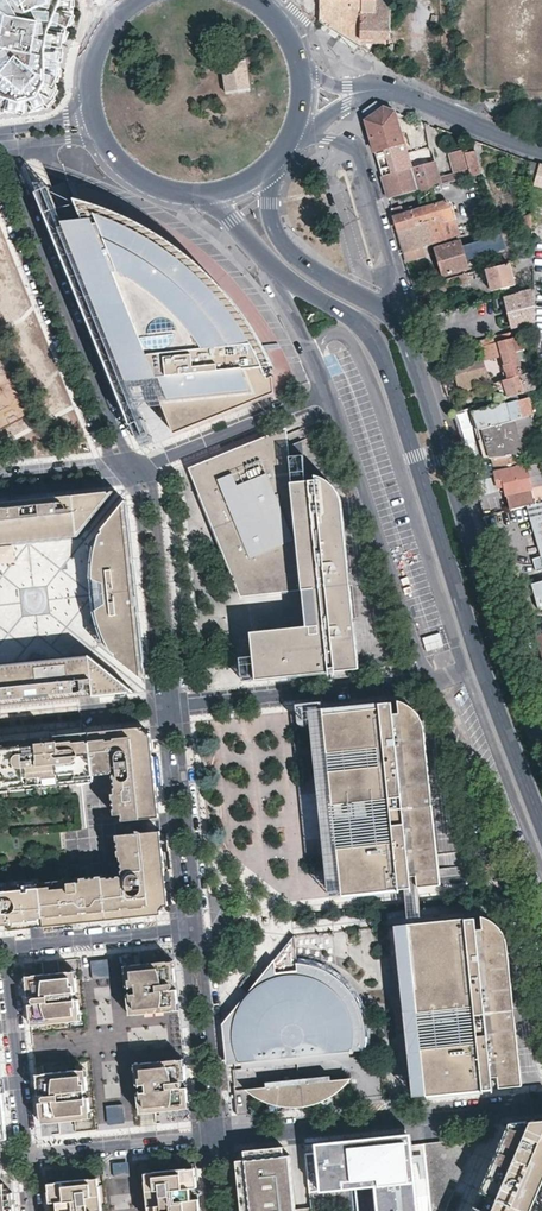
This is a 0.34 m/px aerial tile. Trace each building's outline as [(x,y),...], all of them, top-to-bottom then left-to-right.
[(9,99),(25,104),(42,99),(51,83),(50,51),(53,34),(64,5),(64,0),(0,0),(0,88),(9,99)] [(361,45),(361,37),(390,39),(391,0),(320,0),(319,20),(320,21),(327,25),(338,32),(344,35),(361,45)] [(225,85),(249,81),(246,61),(222,65),(225,85)] [(227,94),(250,90),(249,81),(225,85),(227,94)] [(365,120),(383,107),(373,103),(362,111),(365,120)] [(381,176),(436,161),(432,146),(407,154),(395,112),(391,110),(383,107),(365,120),(367,129),(379,167),(381,176)] [(470,176),(464,154),(463,149),(449,153),(455,173),(440,177),(436,161),(381,176),(388,198),(417,190),(418,191),(470,176)] [(473,151),(464,154),(470,176),(480,174),(473,151)] [(528,161),(529,185),(541,188),(541,165),(528,161)] [(130,386),(65,223),(50,183),(37,188),(139,444),(152,439),(133,393),(130,386)] [(215,268),(196,254),(182,244),(158,229),(151,225),(143,220),(133,215),(78,195),(88,220),(65,223),(130,386),(147,379),(160,374),(162,380),(155,383),(175,433),(208,420),(277,393),(278,372),(272,373),(270,363),(278,362),(268,340),(255,319),(240,299),(224,278),(215,268)] [(433,244),(459,236),(449,205),(445,202),(415,212),(414,207),(401,210),(400,206),(391,209),(395,221),(397,230),(426,221),(433,244)] [(531,227),(530,214),(518,218),(520,225),(525,229),(531,227)] [(404,253),(422,247),(433,244),(426,221),(397,230),(400,241),(404,253)] [(443,276),(468,268),(461,241),(435,249),(443,276)] [(422,247),(404,253),(406,261),(424,256),(422,247)] [(532,265),(532,254),(521,257),(513,259),(516,269),(532,265)] [(515,284),(508,261),(474,271),(475,276),(487,273),(491,290),(501,288),(502,292),(507,291),(506,287),(515,284)] [(530,289),(519,292),(519,295),(504,299),(511,327),(526,323),(525,316),(529,316),(526,306),(534,304),(530,289)] [(502,379),(534,370),(535,357),(527,359),(521,339),(524,339),(523,335),(535,331),(533,325),(497,335),(502,354),(505,364),(503,364),(506,374),(496,376),(498,381),(502,379)] [(502,354),(456,367),(458,374),(456,375),(461,392),(497,381),(498,381),(496,376),(506,374),(503,364),(505,364),(502,354)] [(278,362),(270,363),(272,373),(278,372),(278,362)] [(527,391),(534,389),(534,370),(502,379),(507,397),(527,391)] [(147,379),(130,386),(133,393),(149,386),(147,379)] [(498,381),(497,381),(502,398),(507,397),(502,379),(498,381)] [(473,412),(529,397),(527,391),(507,397),(502,398),(472,407),(473,412)] [(529,397),(473,412),(475,420),(481,442),(486,458),(491,458),(523,456),(525,456),(515,419),(534,414),(529,397)] [(525,456),(533,456),(534,414),(515,419),(525,456)] [(281,432),(189,469),(242,597),(268,595),(268,586),(249,588),(235,555),(228,558),(194,473),(206,468),(208,472),(210,472),(211,474),(215,472),(212,465),(249,451),(253,461),(288,447),(286,430),(281,432)] [(301,442),(288,447),(292,484),(305,483),(301,442)] [(206,468),(194,473),(228,558),(235,555),(249,588),(268,586),(268,595),(305,591),(309,627),(251,633),(254,657),(256,681),(330,673),(329,667),(335,666),(335,672),(357,670),(352,623),(344,624),(343,621),(352,620),(348,586),(345,587),(344,575),(347,574),(339,499),(338,495),(337,491),(335,488),(328,482),(324,480),(321,479),(314,479),(315,482),(305,483),(292,484),(288,447),(253,461),(249,451),(212,465),(215,472),(211,474),(210,472),(208,472),(206,468)] [(533,503),(523,456),(491,458),(497,487),(503,486),(505,498),(508,509),(527,504),(533,503)] [(71,540),(76,539),(112,492),(59,498),(0,504),(0,547),(71,540)] [(540,501),(533,503),(527,504),(541,556),(532,559),(534,564),(536,570),(541,569),(541,500),(540,501)] [(113,656),(120,663),(143,681),(132,575),(124,503),(112,517),(104,527),(101,535),(96,545),(93,558),(91,569),(91,581),(94,613),(96,622),(100,631),(103,640),(107,647),(113,656)] [(541,608),(541,580),(531,582),(537,609),(541,608)] [(536,634),(540,650),(530,653),(533,661),(539,675),(541,674),(541,632),(536,634)] [(540,650),(536,634),(524,637),(530,653),(540,650)] [(134,693),(89,657),(37,662),(0,665),(0,708),(134,693)] [(256,681),(254,657),(241,658),(243,682),(256,681)] [(322,709),(330,789),(388,784),(392,831),(384,832),(335,836),(340,896),(383,891),(405,889),(418,888),(439,886),(428,794),(421,725),(420,721),(417,717),(414,713),(409,708),(403,703),(399,701),(397,701),(398,713),(393,714),(391,702),(322,709)] [(322,709),(309,710),(328,897),(340,896),(335,836),(332,805),(330,789),(322,709)] [(7,785),(25,784),(36,783),(59,780),(69,779),(87,777),(88,780),(112,777),(114,796),(112,796),(114,817),(122,816),(123,824),(158,820),(157,813),(148,727),(104,732),(0,743),(0,786),(7,785)] [(36,783),(36,789),(59,786),(59,780),(36,783)] [(7,785),(8,792),(25,790),(25,784),(7,785)] [(388,784),(330,789),(332,805),(381,800),(384,832),(392,831),(388,784)] [(5,931),(5,927),(10,926),(10,930),(44,926),(160,915),(160,910),(163,907),(167,907),(165,889),(163,875),(162,861),(160,847),(159,833),(116,837),(118,859),(120,858),(127,857),(129,877),(122,878),(103,880),(102,879),(82,881),(82,885),(71,886),(71,882),(39,886),(23,887),(0,890),(0,931),(5,931)] [(127,857),(120,858),(122,878),(129,877),(127,857)] [(407,914),(408,924),(422,923),(421,913),(419,895),(418,888),(405,889),(405,896),(407,914)] [(422,923),(408,924),(416,1006),(474,1000),(479,1045),(463,1046),(463,1041),(430,1045),(431,1050),(421,1051),(426,1097),(492,1090),(491,1077),(497,1076),(499,1089),(520,1087),(513,1023),(506,954),(505,950),(504,939),(501,933),(497,927),(491,922),(483,917),(481,917),(482,928),(476,929),(475,917),(422,923)] [(408,924),(395,926),(413,1098),(426,1097),(421,1051),(417,1012),(416,1006),(408,924)] [(294,936),(275,958),(277,972),(297,969),(297,962),(294,936)] [(92,977),(103,976),(102,958),(90,959),(92,977)] [(318,968),(307,964),(297,962),(297,969),(277,972),(275,958),(221,1025),(226,1064),(232,1064),(360,1051),(366,1050),(366,1037),(366,1031),(364,1021),(360,1008),(357,1002),(350,991),(340,981),(327,972),(318,968)] [(178,1011),(176,990),(169,991),(168,983),(175,983),(173,968),(165,962),(131,965),(124,973),(126,988),(128,987),(133,987),(134,995),(129,995),(127,995),(128,1008),(137,1015),(178,1011)] [(67,973),(77,980),(76,972),(67,973)] [(33,976),(26,985),(28,998),(35,998),(36,1005),(28,1006),(29,1019),(38,1026),(73,1023),(80,1015),(79,1001),(76,1001),(67,1002),(66,994),(75,993),(78,993),(77,980),(67,973),(33,976)] [(67,1002),(76,1001),(75,993),(66,994),(67,1002)] [(474,1000),(416,1006),(417,1012),(468,1007),(472,1040),(463,1041),(463,1046),(479,1045),(474,1000)] [(137,1015),(128,1008),(129,1016),(137,1015)] [(29,1019),(30,1027),(38,1026),(29,1019)] [(173,1025),(175,1043),(182,1043),(179,1024),(173,1025)] [(360,1058),(360,1051),(232,1064),(233,1070),(360,1058)] [(147,1114),(167,1112),(180,1111),(188,1102),(186,1089),(179,1090),(178,1082),(186,1081),(184,1062),(142,1065),(135,1072),(138,1106),(147,1114)] [(38,1105),(39,1118),(48,1125),(83,1121),(91,1113),(89,1100),(86,1100),(85,1092),(88,1092),(87,1079),(78,1072),(44,1075),(36,1084),(38,1097),(45,1096),(46,1105),(38,1105)] [(35,1076),(36,1084),(44,1075),(35,1076)] [(331,1083),(330,1078),(266,1084),(266,1089),(243,1091),(254,1099),(270,1106),(280,1108),(297,1109),(313,1106),(322,1103),(331,1099),(338,1094),(346,1087),(351,1081),(331,1083)] [(46,1105),(45,1096),(38,1097),(38,1105),(46,1105)] [(106,1103),(108,1122),(124,1121),(123,1102),(106,1103)] [(188,1102),(180,1111),(188,1110),(188,1102)] [(147,1114),(138,1106),(139,1115),(147,1114)] [(510,1124),(482,1189),(485,1190),(479,1204),(475,1203),(472,1210),(525,1210),(526,1209),(530,1210),(541,1182),(541,1120),(510,1124)] [(309,1193),(373,1188),(375,1210),(431,1210),(424,1146),(412,1147),(410,1134),(304,1145),(309,1193)] [(424,1145),(424,1146),(431,1210),(446,1210),(456,1187),(446,1182),(444,1157),(471,1154),(477,1139),(424,1145)] [(289,1156),(284,1156),(283,1147),(244,1151),(245,1160),(236,1161),(241,1210),(295,1210),(289,1156)] [(456,1187),(471,1154),(444,1157),(446,1182),(456,1187)] [(125,1175),(125,1160),(113,1160),(113,1175),(125,1175)] [(194,1168),(186,1169),(187,1176),(195,1176),(194,1168)] [(144,1173),(148,1210),(199,1210),(198,1200),(190,1200),(189,1189),(196,1188),(195,1176),(187,1176),(186,1169),(144,1173)] [(98,1177),(90,1178),(91,1188),(99,1187),(98,1177)] [(47,1191),(49,1203),(58,1203),(59,1210),(102,1210),(99,1187),(91,1188),(90,1178),(57,1182),(58,1190),(47,1191)] [(47,1183),(47,1191),(58,1190),(57,1182),(47,1183)] [(12,1193),(9,1193),(5,1193),(5,1189),(4,1185),(0,1185),(0,1210),(14,1210),(12,1193)]
